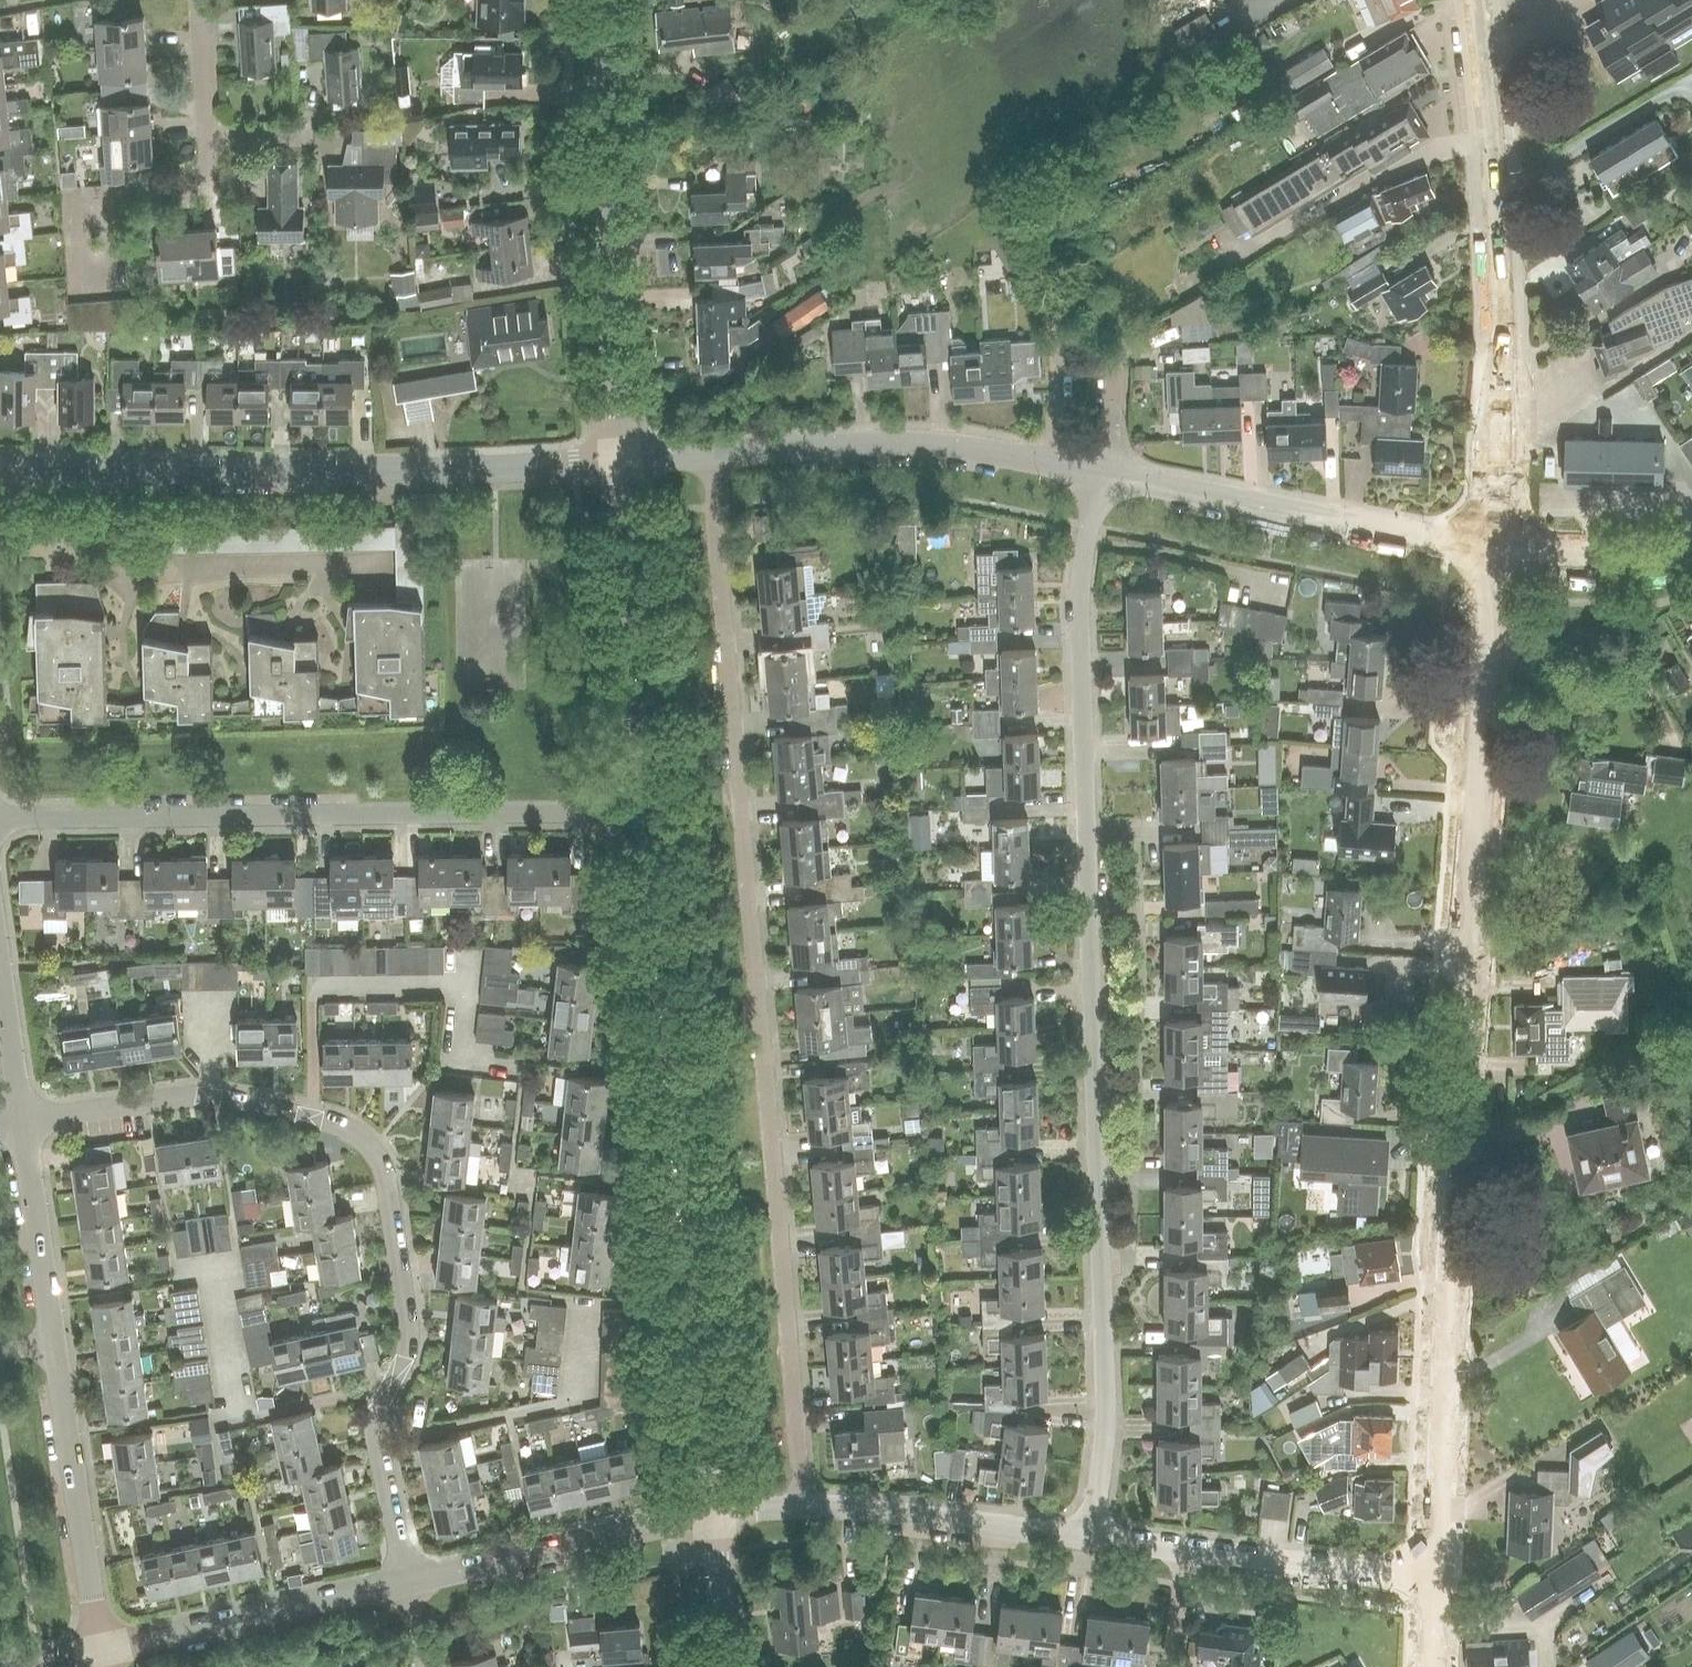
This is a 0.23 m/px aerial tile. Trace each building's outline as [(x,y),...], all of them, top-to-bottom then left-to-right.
[(313,8),(346,7),(346,0),(313,0),(313,8)] [(523,0),(481,0),(481,23),(523,24),(523,0)] [(1376,24),(1418,7),(1416,0),(1366,0),(1376,24)] [(1671,47),(1691,35),(1691,0),(1603,0),(1598,3),(1605,16),(1587,27),(1619,79),(1645,63),(1653,76),(1679,60),(1671,47)] [(274,33),(291,32),(289,3),(262,5),(263,21),(240,23),(244,71),(277,69),(274,33)] [(695,56),(735,52),(730,7),(656,14),(660,50),(694,46),(695,56)] [(1181,50),(1219,35),(1210,10),(1171,25),(1181,50)] [(396,11),(391,26),(406,30),(411,15),(396,11)] [(97,20),(99,49),(147,46),(144,17),(97,20)] [(329,98),(362,96),(359,47),(348,48),(346,30),(309,33),(311,59),(326,58),(329,98)] [(1297,120),(1306,115),(1318,136),(1348,118),(1383,96),(1384,97),(1429,70),(1406,31),(1361,58),(1369,72),(1352,82),(1343,66),(1268,111),(1280,130),(1296,120),(1296,121),(1297,120)] [(1261,35),(1249,43),(1257,54),(1268,46),(1261,35)] [(28,63),(41,62),(38,37),(1,41),(3,53),(0,53),(0,83),(6,83),(4,66),(28,63)] [(442,66),(442,84),(454,96),(454,101),(485,102),(485,85),(522,86),(522,83),(523,51),(495,50),(495,44),(475,44),(475,49),(464,49),(464,51),(455,51),(455,56),(442,66)] [(147,46),(99,49),(101,78),(149,75),(147,46)] [(1294,88),(1333,64),(1323,47),(1283,71),(1294,88)] [(292,53),(281,54),(282,68),(293,67),(292,53)] [(397,94),(410,93),(408,66),(394,67),(397,94)] [(717,114),(741,98),(727,76),(702,92),(717,114)] [(10,112),(31,111),(30,96),(8,99),(6,83),(0,83),(0,113),(10,112)] [(103,104),(105,134),(152,130),(151,101),(103,104)] [(1362,124),(1345,135),(1341,130),(1324,140),(1325,143),(1327,146),(1264,184),(1233,203),(1222,209),(1237,235),(1248,228),(1252,236),(1284,217),(1369,165),(1374,173),(1411,150),(1407,143),(1406,141),(1420,133),(1407,110),(1404,112),(1401,107),(1365,128),(1362,124)] [(7,154),(7,155),(26,153),(35,152),(33,127),(11,129),(10,112),(0,113),(0,144),(6,143),(7,154)] [(1656,118),(1616,143),(1591,158),(1605,181),(1601,183),(1605,189),(1608,187),(1614,196),(1679,155),(1656,118)] [(453,122),(454,143),(454,168),(486,168),(486,155),(520,155),(520,143),(520,124),(506,124),(506,122),(495,122),(495,124),(486,124),(486,121),(453,122)] [(105,134),(107,162),(103,162),(104,179),(125,178),(124,162),(154,160),(152,130),(105,134)] [(397,182),(396,143),(365,144),(365,159),(365,165),(343,165),(332,165),(333,197),(336,197),(336,222),(379,221),(379,197),(386,197),(386,182),(397,182)] [(26,153),(7,155),(7,154),(0,155),(0,197),(9,196),(19,195),(17,179),(29,178),(26,153)] [(272,207),(271,207),(259,207),(259,240),(304,241),(304,207),(300,207),(300,162),(271,162),(271,195),(272,195),(272,207)] [(75,171),(62,172),(63,187),(76,186),(76,183),(75,171)] [(742,192),(757,191),(756,173),(727,175),(728,191),(693,193),(695,220),(729,218),(728,206),(742,205),(742,192)] [(1343,245),(1350,241),(1369,231),(1382,224),(1384,223),(1383,220),(1392,217),(1393,219),(1411,212),(1408,203),(1434,193),(1426,173),(1381,191),(1372,195),(1371,194),(1334,215),(1328,218),(1343,245)] [(411,213),(438,210),(435,183),(427,184),(426,177),(407,179),(411,213)] [(6,239),(25,237),(34,236),(31,210),(10,212),(9,196),(0,197),(0,228),(5,227),(6,239)] [(1634,227),(1657,212),(1648,197),(1624,212),(1634,227)] [(442,206),(442,223),(464,223),(464,206),(442,206)] [(1217,211),(1197,223),(1205,235),(1224,224),(1217,211)] [(439,228),(438,212),(411,215),(412,230),(439,228)] [(489,232),(491,248),(529,244),(526,216),(472,222),(474,233),(489,232)] [(785,227),(760,228),(746,229),(746,242),(696,244),(698,274),(737,272),(737,262),(745,262),(753,257),(753,254),(762,254),(762,253),(770,253),(769,241),(785,240),(785,227)] [(190,276),(219,275),(236,274),(234,247),(218,248),(218,228),(187,229),(190,276)] [(160,278),(190,276),(187,229),(158,230),(160,278)] [(1621,229),(1566,264),(1580,286),(1619,263),(1636,252),(1643,248),(1645,246),(1652,242),(1645,231),(1638,236),(1629,241),(1621,229)] [(812,236),(801,243),(808,254),(819,247),(812,236)] [(8,281),(6,264),(28,262),(25,237),(6,239),(0,239),(0,282),(8,281)] [(1003,245),(998,249),(1012,272),(1031,261),(1017,237),(1003,245)] [(423,243),(415,244),(416,256),(429,255),(428,246),(423,243)] [(529,244),(491,248),(493,267),(477,268),(479,279),(532,273),(529,244)] [(1619,263),(1580,286),(1594,309),(1657,270),(1643,248),(1636,252),(1619,263)] [(1436,283),(1425,264),(1390,285),(1376,261),(1346,278),(1353,289),(1348,293),(1356,306),(1381,291),(1398,320),(1408,315),(1409,316),(1426,306),(1422,299),(1429,295),(1425,290),(1436,283)] [(392,273),(394,295),(416,293),(415,271),(392,273)] [(727,298),(698,299),(700,329),(728,327),(728,314),(747,313),(747,299),(766,294),(776,292),(772,272),(762,274),(763,280),(739,285),(742,297),(727,298)] [(1603,340),(1592,344),(1592,346),(1600,365),(1596,368),(1601,381),(1605,380),(1618,375),(1617,371),(1627,368),(1625,364),(1656,350),(1655,347),(1686,332),(1683,326),(1691,323),(1691,277),(1666,286),(1609,322),(1613,332),(1603,335),(1600,328),(1599,328),(1603,340)] [(8,281),(0,282),(0,312),(5,312),(6,323),(34,321),(31,295),(10,297),(8,281)] [(841,301),(830,284),(772,322),(783,339),(841,301)] [(1182,340),(1243,336),(1242,326),(1233,326),(1232,318),(1216,320),(1214,287),(1171,312),(1171,323),(1181,323),(1182,340)] [(107,300),(110,327),(122,326),(120,299),(107,300)] [(94,301),(97,328),(110,327),(107,300),(94,301)] [(536,300),(465,310),(474,369),(494,367),(494,363),(544,356),(542,341),(550,340),(547,317),(539,318),(536,300)] [(81,302),(83,329),(97,328),(94,301),(81,302)] [(83,329),(81,302),(67,303),(69,330),(83,329)] [(272,306),(255,307),(255,324),(272,324),(272,306)] [(950,311),(937,312),(940,350),(952,350),(956,399),(985,397),(982,352),(967,353),(966,342),(960,337),(952,338),(950,311)] [(897,327),(896,327),(899,382),(929,380),(927,351),(940,350),(937,312),(909,314),(909,317),(897,329),(897,327)] [(242,317),(227,317),(227,331),(242,332),(242,317)] [(854,330),(834,331),(836,369),(869,367),(870,384),(899,382),(896,327),(882,328),(881,319),(853,321),(854,330)] [(728,327),(700,329),(702,373),(723,372),(729,368),(729,357),(730,357),(729,344),(750,343),(766,332),(767,328),(761,320),(749,326),(728,327)] [(48,332),(48,347),(58,347),(58,332),(48,332)] [(1369,362),(1383,363),(1380,406),(1363,405),(1363,412),(1381,413),(1380,423),(1411,424),(1412,409),(1415,409),(1417,364),(1400,363),(1402,345),(1372,344),(1348,337),(1343,351),(1369,359),(1369,362)] [(995,340),(981,341),(982,352),(985,397),(1014,395),(1013,383),(1012,372),(1022,372),(1022,376),(1041,375),(1039,340),(1010,342),(1010,339),(995,340)] [(1211,357),(1210,343),(1183,344),(1183,359),(1211,357)] [(36,418),(36,386),(48,386),(48,352),(26,352),(26,372),(0,372),(0,418),(36,418)] [(48,352),(48,386),(61,386),(61,418),(95,418),(94,379),(79,379),(79,357),(62,357),(62,352),(48,352)] [(125,419),(156,419),(156,370),(155,370),(155,379),(139,379),(139,358),(114,358),(114,385),(126,385),(125,419)] [(173,370),(156,370),(156,419),(186,420),(186,386),(197,386),(198,359),(173,358),(173,370)] [(240,420),(240,380),(223,380),(224,359),(198,359),(197,386),(210,386),(210,420),(240,420)] [(281,387),(282,359),(256,359),(256,368),(240,368),(240,380),(240,420),(269,420),(269,387),(281,387)] [(323,421),(323,380),(306,380),(306,360),(282,359),(281,387),(293,387),(293,420),(323,421)] [(323,380),(323,421),(353,421),(353,387),(364,387),(365,360),(340,360),(339,381),(323,380)] [(1335,363),(1324,363),(1325,388),(1337,387),(1335,363)] [(474,369),(394,383),(397,401),(405,400),(430,395),(477,387),(474,369)] [(1194,371),(1167,372),(1168,411),(1183,410),(1184,440),(1213,439),(1212,405),(1211,386),(1194,387),(1194,371)] [(1253,371),(1239,372),(1240,385),(1241,400),(1254,400),(1253,371)] [(1266,371),(1253,371),(1254,400),(1268,399),(1266,371)] [(1646,375),(1636,381),(1648,402),(1658,396),(1646,375)] [(1240,385),(1211,386),(1212,405),(1213,439),(1242,438),(1241,400),(1240,385)] [(1338,388),(1325,388),(1326,416),(1339,415),(1339,411),(1338,388)] [(1283,410),(1267,410),(1269,457),(1298,456),(1297,421),(1297,412),(1297,409),(1296,409),(1295,398),(1282,399),(1283,410)] [(1363,412),(1339,411),(1339,415),(1339,417),(1343,417),(1343,420),(1363,421),(1363,412)] [(1310,412),(1297,412),(1297,421),(1298,456),(1327,455),(1326,421),(1310,421),(1310,412)] [(1381,413),(1363,412),(1363,421),(1362,443),(1379,444),(1377,472),(1422,474),(1424,440),(1410,439),(1411,424),(1380,423),(1381,413)] [(1663,481),(1664,440),(1612,439),(1613,418),(1599,417),(1599,439),(1566,438),(1565,479),(1663,481)] [(1680,445),(1691,463),(1691,436),(1680,445)] [(395,522),(395,533),(421,532),(421,521),(395,522)] [(915,524),(893,525),(893,535),(915,534),(915,524)] [(395,533),(395,544),(422,544),(421,532),(395,533)] [(395,544),(395,556),(422,555),(422,544),(395,544)] [(758,569),(761,599),(815,595),(815,593),(812,565),(821,564),(820,550),(783,554),(784,567),(758,569)] [(395,556),(396,567),(422,566),(422,555),(395,556)] [(396,567),(396,578),(423,577),(422,566),(396,567)] [(994,567),(978,567),(978,584),(978,597),(1033,595),(1032,566),(994,567)] [(396,578),(396,590),(423,589),(423,577),(396,578)] [(40,718),(426,708),(423,600),(397,601),(392,600),(355,601),(358,694),(339,698),(319,695),(318,636),(283,637),(282,626),(274,612),(246,613),(250,642),(251,697),(233,701),(213,698),(212,638),(177,639),(179,611),(155,612),(144,628),(145,700),(127,704),(107,701),(105,613),(99,581),(80,580),(36,581),(40,718)] [(396,590),(397,601),(423,600),(423,589),(396,590)] [(1127,593),(1128,622),(1162,621),(1161,591),(1127,593)] [(791,640),(828,636),(827,623),(816,624),(815,616),(819,615),(819,611),(821,611),(820,605),(823,605),(823,600),(826,600),(826,592),(815,593),(815,595),(761,599),(763,629),(790,627),(791,640)] [(1033,595),(978,597),(979,611),(989,611),(989,624),(997,623),(997,625),(1000,625),(1034,624),(1033,595)] [(1216,627),(1229,629),(1234,603),(1222,601),(1216,627)] [(1326,601),(1324,618),(1331,619),(1340,620),(1339,635),(1337,661),(1384,665),(1386,635),(1370,634),(1371,621),(1360,620),(1361,603),(1326,601)] [(1229,629),(1242,632),(1247,606),(1234,603),(1229,629)] [(1247,606),(1242,632),(1255,635),(1260,609),(1247,606)] [(1255,635),(1267,637),(1273,611),(1260,609),(1255,635)] [(1267,637),(1280,640),(1285,614),(1273,611),(1267,637)] [(1162,621),(1128,622),(1128,651),(1162,650),(1162,621)] [(970,624),(959,625),(959,640),(970,640),(997,639),(997,625),(997,623),(989,624),(970,624)] [(829,649),(828,636),(791,640),(792,653),(766,655),(768,684),(813,680),(810,651),(829,649)] [(959,640),(948,640),(948,651),(998,649),(997,639),(970,640),(959,640)] [(1256,639),(1255,656),(1271,657),(1272,640),(1256,639)] [(1168,647),(1168,663),(1208,661),(1208,646),(1168,647)] [(986,682),(1036,680),(1036,651),(1001,652),(1002,667),(986,668),(986,682)] [(1208,661),(1168,663),(1168,673),(1195,673),(1195,677),(1209,677),(1209,673),(1216,672),(1216,664),(1208,664),(1208,661)] [(1331,661),(1330,673),(1349,674),(1348,691),(1382,694),(1384,665),(1337,661),(1331,661)] [(1691,684),(1677,664),(1662,674),(1676,694),(1691,684)] [(1130,677),(1131,706),(1165,705),(1164,676),(1130,677)] [(813,680),(768,684),(771,712),(771,713),(797,711),(799,724),(836,720),(836,719),(834,706),(830,707),(828,691),(814,692),(813,680)] [(1036,680),(986,682),(987,694),(1003,693),(1003,710),(1037,709),(1036,680)] [(916,685),(904,685),(905,697),(912,697),(916,692),(916,685)] [(1316,702),(1341,704),(1343,689),(1308,686),(1307,701),(1310,701),(1310,702),(1316,702)] [(1260,701),(1259,732),(1279,733),(1280,702),(1260,701)] [(1341,704),(1316,702),(1315,715),(1340,717),(1341,704)] [(1239,704),(1225,705),(1226,716),(1239,715),(1239,704)] [(848,718),(847,705),(834,706),(836,719),(848,718)] [(1180,705),(1165,705),(1131,706),(1132,736),(1166,734),(1180,734),(1180,705)] [(972,709),(973,724),(999,723),(998,708),(972,709)] [(962,722),(962,709),(952,709),(952,722),(962,722)] [(1335,716),(1333,746),(1378,749),(1380,719),(1335,716)] [(821,763),(820,759),(831,758),(829,734),(837,733),(836,720),(799,724),(800,736),(774,739),(776,768),(821,763)] [(999,735),(999,723),(973,724),(973,736),(999,735)] [(1199,731),(1200,746),(1227,745),(1226,730),(1199,731)] [(1005,736),(1005,765),(1040,764),(1039,735),(1005,736)] [(1227,745),(1200,746),(1200,758),(1227,757),(1227,745)] [(1378,749),(1333,746),(1332,767),(1303,765),(1302,786),(1368,791),(1369,777),(1376,778),(1378,749)] [(1681,781),(1684,761),(1646,755),(1644,767),(1605,761),(1605,760),(1577,756),(1569,813),(1615,820),(1619,787),(1641,790),(1641,786),(1652,788),(1653,782),(1668,784),(1669,779),(1681,781)] [(1162,789),(1197,788),(1205,788),(1228,787),(1227,773),(1196,774),(1196,759),(1162,760),(1162,789)] [(805,794),(807,808),(844,804),(843,803),(843,801),(862,800),(861,789),(856,790),(842,791),(842,790),(823,792),(821,763),(776,768),(779,797),(805,794)] [(1040,764),(1005,765),(993,766),(994,795),(1006,794),(1040,793),(1040,764)] [(1197,817),(1197,801),(1206,801),(1205,788),(1197,788),(1162,789),(1163,818),(1197,817)] [(953,809),(963,809),(989,808),(989,793),(962,793),(962,794),(953,795),(953,809)] [(1393,860),(1395,824),(1372,822),(1374,796),(1347,794),(1346,820),(1342,820),(1340,856),(1393,860)] [(845,817),(844,804),(807,808),(808,820),(781,822),(784,851),(829,847),(826,818),(845,817)] [(989,808),(963,809),(963,820),(990,820),(989,808)] [(928,814),(910,815),(910,831),(929,830),(928,814)] [(1203,829),(1230,828),(1230,817),(1229,815),(1202,816),(1203,829)] [(994,820),(995,850),(1029,848),(1028,819),(994,820)] [(1230,828),(1203,829),(1203,842),(1228,841),(1228,845),(1275,843),(1275,826),(1254,827),(1230,828)] [(1166,874),(1200,873),(1210,872),(1209,843),(1199,844),(1165,845),(1166,874)] [(831,875),(829,847),(784,851),(787,880),(813,878),(814,891),(873,886),(873,884),(863,885),(863,884),(851,886),(850,873),(831,875)] [(1029,848),(995,850),(995,878),(1030,877),(1029,848)] [(510,882),(497,882),(497,913),(518,912),(518,899),(541,899),(540,854),(509,854),(510,882)] [(540,854),(541,899),(563,899),(563,912),(586,912),(586,881),(571,881),(571,854),(540,854)] [(421,883),(409,883),(409,913),(431,913),(431,900),(452,900),(452,855),(421,855),(421,883)] [(483,855),(452,855),(452,900),(474,900),(474,913),(497,913),(497,882),(483,882),(483,855)] [(1269,856),(1262,862),(1263,870),(1278,870),(1277,855),(1269,856)] [(320,914),(364,914),(363,856),(333,856),(333,884),(320,884),(320,914)] [(364,914),(386,914),(409,913),(409,883),(394,883),(394,856),(363,856),(364,914)] [(235,885),(221,886),(222,915),(244,915),(244,901),(266,901),(265,857),(235,857),(235,885)] [(265,857),(266,901),(289,901),(289,915),(311,914),(311,884),(297,884),(296,857),(265,857)] [(146,886),(133,887),(134,916),(155,916),(155,903),(178,903),(178,858),(146,858),(146,886)] [(207,858),(178,858),(178,903),(200,902),(200,915),(222,915),(221,886),(208,886),(207,858)] [(67,904),(89,903),(89,859),(59,859),(59,887),(45,887),(45,917),(67,917),(67,904)] [(121,859),(89,859),(89,903),(112,903),(112,916),(134,916),(133,887),(121,887),(121,859)] [(1200,873),(1166,874),(1166,903),(1200,902),(1200,873)] [(964,878),(965,891),(991,890),(991,877),(964,878)] [(842,912),(841,901),(865,899),(864,894),(874,893),(873,886),(814,891),(815,903),(789,906),(792,935),(836,931),(835,913),(842,912)] [(991,890),(965,891),(965,895),(965,905),(965,906),(992,905),(991,890)] [(1325,927),(1305,925),(1294,925),(1292,949),(1336,952),(1337,937),(1358,938),(1361,893),(1328,890),(1325,927)] [(965,895),(955,896),(956,905),(965,905),(965,895)] [(1258,911),(1258,897),(1205,899),(1205,913),(1258,911)] [(30,913),(30,899),(20,900),(20,913),(30,913)] [(1018,904),(997,905),(997,934),(1031,933),(1031,904),(1018,904)] [(1277,914),(1264,914),(1264,928),(1277,928),(1277,914)] [(1238,924),(1228,924),(1198,924),(1198,937),(1166,937),(1166,966),(1202,966),(1202,950),(1228,950),(1228,944),(1238,944),(1238,924)] [(839,959),(836,931),(792,935),(795,964),(821,961),(822,974),(869,970),(868,966),(859,967),(858,957),(839,959)] [(998,963),(994,963),(995,977),(1012,976),(1012,963),(1032,962),(1031,933),(997,934),(998,963)] [(431,972),(431,944),(417,945),(418,972),(431,972)] [(431,944),(431,972),(444,972),(444,944),(431,944)] [(487,944),(485,958),(511,961),(513,947),(487,944)] [(555,944),(555,953),(579,956),(580,944),(555,944)] [(321,972),(321,945),(305,945),(305,973),(321,972)] [(321,945),(321,972),(335,972),(335,945),(321,945)] [(335,945),(335,972),(349,972),(348,945),(335,945)] [(348,945),(349,972),(362,972),(362,945),(348,945)] [(362,945),(362,972),(376,972),(376,945),(362,945)] [(376,945),(376,972),(390,972),(390,945),(376,945)] [(390,945),(390,972),(404,972),(404,945),(390,945)] [(404,945),(404,972),(418,972),(417,945),(404,945)] [(1278,967),(1290,968),(1292,949),(1279,948),(1278,967)] [(1335,967),(1336,952),(1292,949),(1291,973),(1322,975),(1320,999),(1366,1002),(1368,969),(1335,967)] [(485,958),(483,972),(510,975),(510,971),(511,961),(485,958)] [(183,987),(197,987),(196,961),(182,961),(183,987)] [(210,961),(196,961),(197,987),(211,987),(210,961)] [(224,961),(210,961),(211,987),(225,987),(224,961)] [(238,961),(224,961),(225,987),(238,987),(238,961)] [(600,965),(561,961),(558,990),(597,995),(600,965)] [(154,962),(140,963),(142,974),(156,972),(154,962)] [(127,976),(142,974),(140,963),(126,965),(127,976)] [(994,963),(967,964),(968,978),(995,977),(994,963)] [(253,965),(253,976),(281,976),(281,965),(253,965)] [(1239,987),(1228,987),(1228,982),(1202,982),(1202,966),(1166,966),(1166,995),(1198,995),(1198,1008),(1228,1009),(1239,1009),(1239,987)] [(84,971),(86,982),(102,980),(100,969),(84,971)] [(863,1011),(860,984),(860,981),(870,980),(869,970),(822,974),(823,987),(797,989),(800,1018),(853,1014),(852,1012),(863,1011)] [(70,973),(72,985),(86,982),(84,971),(70,973)] [(483,972),(482,986),(508,989),(509,984),(518,986),(520,972),(510,971),(510,975),(483,972)] [(1551,1004),(1516,1004),(1517,1051),(1536,1050),(1536,1060),(1570,1060),(1569,1044),(1599,1043),(1599,1030),(1624,1030),(1623,978),(1564,978),(1564,1012),(1551,1012),(1551,1004)] [(482,986),(480,1000),(506,1003),(507,999),(517,1000),(518,986),(509,984),(508,989),(482,986)] [(998,1012),(999,1028),(1035,1027),(1034,998),(1002,999),(1001,986),(971,987),(972,1013),(998,1012)] [(555,1018),(594,1023),(597,995),(558,990),(555,1018)] [(340,1001),(325,1001),(325,1012),(340,1012),(340,1001)] [(369,1012),(384,1012),(384,1001),(369,1001),(369,1012)] [(395,1001),(384,1001),(384,1012),(395,1012),(395,1001)] [(1228,1050),(1228,1009),(1198,1008),(1198,1021),(1166,1021),(1166,1050),(1228,1050)] [(148,1013),(154,1053),(182,1049),(176,1009),(148,1013)] [(479,1011),(477,1025),(503,1028),(505,1014),(479,1011)] [(148,1013),(120,1017),(126,1057),(154,1053),(148,1013)] [(853,1014),(800,1018),(802,1047),(829,1045),(830,1057),(867,1054),(866,1041),(871,1040),(870,1023),(854,1024),(853,1014)] [(1303,1016),(1302,1030),(1320,1032),(1321,1017),(1303,1016)] [(120,1017),(92,1022),(97,1061),(126,1057),(120,1017)] [(270,1057),(269,1017),(240,1018),(240,1057),(270,1057)] [(298,1017),(269,1017),(270,1057),(299,1057),(298,1017)] [(594,1023),(555,1018),(551,1047),(590,1052),(594,1023)] [(68,1066),(97,1061),(92,1022),(62,1026),(68,1066)] [(514,1029),(503,1028),(477,1025),(475,1039),(512,1044),(514,1029)] [(1036,1056),(1035,1027),(999,1028),(999,1044),(973,1045),(974,1071),(1004,1069),(1004,1057),(1036,1056)] [(913,1038),(903,1039),(904,1053),(915,1052),(913,1038)] [(327,1078),(356,1078),(356,1039),(326,1039),(327,1078)] [(384,1039),(356,1039),(356,1078),(385,1078),(384,1039)] [(384,1039),(385,1078),(413,1078),(413,1039),(384,1039)] [(1323,1098),(1321,1121),(1354,1123),(1355,1109),(1376,1110),(1379,1065),(1357,1063),(1358,1050),(1328,1048),(1327,1070),(1344,1071),(1343,1099),(1323,1098)] [(1198,1091),(1228,1091),(1228,1050),(1166,1050),(1166,1078),(1198,1079),(1198,1091)] [(805,1079),(808,1109),(850,1105),(848,1088),(868,1086),(866,1060),(836,1063),(837,1076),(805,1079)] [(1005,1082),(1004,1069),(974,1071),(975,1096),(1001,1095),(1001,1111),(1038,1110),(1037,1081),(1005,1082)] [(571,1075),(568,1104),(607,1109),(610,1079),(571,1075)] [(524,1099),(534,1100),(536,1086),(526,1085),(524,1099)] [(434,1119),(473,1123),(476,1094),(437,1090),(434,1119)] [(1237,1091),(1228,1091),(1198,1091),(1198,1104),(1166,1104),(1166,1133),(1202,1133),(1202,1117),(1237,1117),(1237,1091)] [(1583,1185),(1646,1171),(1628,1091),(1603,1097),(1610,1126),(1571,1134),(1583,1185)] [(507,1097),(505,1111),(516,1113),(517,1099),(507,1097)] [(532,1115),(534,1100),(524,1099),(522,1114),(532,1115)] [(920,1101),(903,1102),(905,1118),(922,1117),(920,1101)] [(565,1132),(604,1137),(607,1109),(568,1104),(565,1132)] [(842,1136),(843,1148),(873,1146),(873,1145),(872,1137),(871,1119),(862,1120),(861,1104),(850,1105),(808,1109),(810,1139),(842,1136)] [(1039,1139),(1038,1110),(1001,1111),(1002,1127),(976,1128),(977,1154),(1008,1152),(1007,1140),(1039,1139)] [(434,1119),(430,1147),(470,1151),(480,1153),(481,1141),(471,1140),(473,1123),(434,1119)] [(1374,1211),(1377,1179),(1384,1179),(1387,1141),(1304,1136),(1305,1121),(1275,1119),(1274,1133),(1280,1134),(1278,1159),(1303,1161),(1302,1171),(1329,1173),(1335,1168),(1342,1168),(1340,1208),(1374,1211)] [(218,1132),(189,1136),(194,1174),(223,1171),(218,1132)] [(604,1137),(565,1132),(561,1161),(601,1166),(604,1137)] [(1198,1174),(1227,1174),(1227,1167),(1227,1149),(1202,1149),(1202,1133),(1166,1133),(1166,1162),(1198,1162),(1198,1174)] [(1254,1134),(1254,1156),(1272,1156),(1272,1134),(1254,1134)] [(872,1137),(873,1145),(890,1144),(889,1135),(872,1137)] [(194,1174),(189,1136),(161,1140),(166,1178),(194,1174)] [(502,1141),(501,1155),(511,1156),(512,1142),(502,1141)] [(875,1171),(873,1146),(843,1148),(844,1161),(813,1164),(815,1194),(857,1190),(856,1173),(875,1171)] [(304,1262),(321,1259),(323,1277),(363,1271),(354,1213),(337,1215),(328,1159),(317,1160),(314,1147),(290,1151),(292,1164),(289,1165),(298,1222),(315,1220),(319,1248),(303,1251),(304,1262)] [(430,1147),(427,1176),(466,1180),(470,1151),(430,1147)] [(1008,1165),(1008,1152),(977,1154),(978,1180),(997,1179),(998,1196),(1041,1194),(1040,1164),(1008,1165)] [(144,1155),(146,1169),(157,1167),(155,1153),(144,1155)] [(509,1170),(511,1156),(501,1155),(499,1169),(509,1170)] [(74,1163),(78,1193),(117,1187),(113,1158),(74,1163)] [(1166,1216),(1201,1216),(1201,1200),(1227,1200),(1227,1181),(1227,1174),(1198,1174),(1197,1187),(1166,1187),(1166,1216)] [(1271,1176),(1257,1175),(1256,1188),(1270,1188),(1271,1176)] [(121,1215),(117,1187),(78,1193),(82,1221),(121,1215)] [(233,1190),(235,1203),(257,1199),(256,1192),(244,1193),(243,1188),(233,1190)] [(580,1189),(577,1218),(616,1222),(619,1193),(580,1189)] [(859,1206),(857,1190),(815,1194),(818,1224),(850,1221),(851,1233),(881,1231),(878,1204),(859,1206)] [(448,1191),(445,1220),(484,1225),(488,1196),(448,1191)] [(979,1213),(979,1223),(961,1224),(962,1238),(980,1237),(980,1239),(1011,1238),(1010,1226),(1042,1224),(1041,1194),(998,1196),(999,1213),(979,1213)] [(151,1198),(153,1211),(163,1210),(161,1196),(151,1198)] [(257,1200),(257,1199),(235,1203),(237,1218),(246,1216),(245,1202),(257,1200)] [(526,1225),(529,1200),(518,1199),(515,1224),(526,1225)] [(534,1201),(533,1213),(544,1214),(545,1202),(534,1201)] [(163,1210),(153,1211),(155,1225),(165,1224),(163,1210)] [(1691,1235),(1691,1210),(1680,1217),(1691,1235)] [(200,1215),(204,1251),(219,1248),(216,1223),(214,1213),(200,1215)] [(543,1228),(544,1214),(533,1213),(532,1227),(543,1228)] [(125,1244),(121,1215),(82,1221),(86,1249),(125,1244)] [(188,1227),(192,1253),(204,1251),(200,1215),(186,1217),(188,1227)] [(1197,1258),(1227,1258),(1227,1232),(1201,1232),(1201,1216),(1166,1216),(1166,1245),(1197,1245),(1197,1258)] [(577,1218),(573,1246),(613,1250),(616,1222),(577,1218)] [(441,1248),(481,1253),(484,1225),(445,1220),(441,1248)] [(229,1221),(216,1223),(219,1248),(233,1246),(229,1221)] [(253,1222),(238,1224),(239,1231),(239,1233),(254,1230),(253,1222)] [(178,1255),(192,1253),(188,1227),(174,1229),(178,1255)] [(881,1229),(881,1231),(883,1246),(905,1243),(904,1227),(881,1229)] [(823,1279),(865,1275),(863,1258),(883,1257),(881,1231),(851,1233),(852,1246),(820,1249),(823,1279)] [(1401,1277),(1396,1237),(1356,1243),(1343,1245),(1344,1252),(1348,1281),(1361,1279),(1362,1282),(1401,1277)] [(1000,1265),(1001,1282),(1044,1280),(1043,1250),(1011,1251),(1011,1238),(980,1239),(980,1265),(1000,1265)] [(243,1259),(278,1254),(276,1241),(241,1246),(243,1259)] [(513,1243),(512,1257),(522,1258),(524,1245),(513,1243)] [(86,1249),(90,1278),(129,1273),(125,1244),(86,1249)] [(563,1245),(561,1259),(572,1260),(570,1275),(609,1280),(613,1250),(573,1246),(563,1245)] [(481,1253),(441,1248),(438,1278),(477,1282),(481,1253)] [(159,1255),(161,1269),(171,1267),(169,1253),(159,1255)] [(245,1273),(270,1270),(280,1269),(278,1254),(243,1259),(245,1273)] [(921,1255),(922,1268),(932,1267),(931,1254),(921,1255)] [(539,1257),(529,1255),(528,1269),(538,1271),(539,1257)] [(520,1273),(522,1258),(512,1257),(510,1272),(520,1273)] [(1165,1300),(1207,1301),(1207,1284),(1227,1284),(1227,1258),(1197,1258),(1197,1270),(1166,1270),(1165,1300)] [(1333,1271),(1332,1258),(1301,1259),(1301,1272),(1333,1271)] [(1603,1327),(1622,1315),(1647,1300),(1625,1265),(1570,1298),(1584,1320),(1561,1334),(1593,1387),(1627,1367),(1603,1327)] [(270,1270),(245,1273),(247,1287),(272,1284),(270,1270)] [(866,1291),(865,1275),(823,1279),(826,1309),(857,1306),(858,1318),(894,1315),(893,1306),(888,1307),(886,1290),(866,1291)] [(982,1299),(983,1325),(1014,1324),(1014,1311),(1045,1310),(1044,1280),(1001,1282),(1001,1298),(982,1299)] [(333,1283),(320,1286),(322,1295),(335,1292),(333,1283)] [(1299,1290),(1302,1313),(1351,1306),(1349,1284),(1299,1290)] [(173,1289),(175,1304),(200,1300),(198,1286),(173,1289)] [(305,1289),(292,1292),(295,1302),(307,1299),(305,1289)] [(240,1310),(266,1304),(263,1291),(237,1297),(240,1310)] [(280,1305),(295,1302),(292,1292),(278,1295),(280,1305)] [(507,1315),(496,1314),(498,1298),(459,1293),(456,1323),(495,1327),(505,1328),(507,1315)] [(94,1300),(98,1330),(137,1324),(132,1295),(94,1300)] [(167,1320),(176,1318),(177,1322),(203,1318),(200,1300),(175,1304),(165,1306),(167,1320)] [(1197,1343),(1220,1344),(1227,1344),(1227,1317),(1207,1317),(1207,1301),(1165,1300),(1165,1331),(1197,1331),(1197,1343)] [(529,1317),(539,1318),(565,1321),(566,1306),(531,1302),(529,1317)] [(269,1318),(266,1304),(240,1310),(243,1324),(269,1318)] [(605,1308),(604,1322),(629,1323),(630,1309),(605,1308)] [(367,1360),(359,1323),(362,1322),(360,1314),(353,1309),(327,1314),(330,1327),(338,1366),(367,1360)] [(316,1330),(302,1333),(311,1372),(338,1366),(330,1327),(327,1314),(314,1317),(316,1330)] [(831,1364),(873,1360),(871,1344),(891,1342),(889,1322),(894,1321),(894,1315),(858,1318),(860,1331),(828,1334),(831,1364)] [(972,1315),(960,1315),(961,1325),(972,1324),(972,1315)] [(243,1324),(246,1337),(272,1331),(269,1318),(243,1324)] [(539,1318),(538,1331),(563,1334),(565,1321),(539,1318)] [(604,1322),(604,1336),(629,1337),(629,1323),(604,1322)] [(171,1348),(181,1347),(180,1340),(205,1336),(203,1323),(178,1327),(179,1332),(168,1334),(171,1348)] [(453,1351),(491,1355),(495,1327),(456,1323),(453,1351)] [(141,1352),(137,1324),(98,1330),(102,1358),(141,1352)] [(1003,1351),(1004,1367),(1048,1366),(1046,1335),(1015,1337),(1014,1324),(983,1325),(984,1351),(1003,1351)] [(273,1340),(274,1340),(272,1331),(246,1337),(249,1351),(274,1345),(273,1340)] [(538,1331),(536,1346),(562,1349),(563,1334),(538,1331)] [(1330,1355),(1330,1363),(1343,1363),(1370,1364),(1370,1356),(1398,1357),(1398,1332),(1371,1331),(1370,1337),(1344,1337),(1343,1355),(1330,1355)] [(282,1379),(311,1372),(302,1333),(274,1340),(273,1340),(274,1345),(277,1359),(282,1379)] [(208,1351),(205,1336),(180,1340),(181,1347),(182,1355),(208,1351)] [(604,1336),(603,1350),(628,1351),(629,1337),(604,1336)] [(1158,1386),(1200,1386),(1200,1370),(1220,1370),(1220,1344),(1197,1343),(1190,1343),(1190,1356),(1158,1356),(1158,1386)] [(252,1364),(277,1359),(274,1345),(249,1351),(252,1364)] [(524,1359),(560,1363),(562,1349),(536,1346),(526,1345),(524,1359)] [(603,1350),(603,1364),(628,1364),(628,1351),(603,1350)] [(491,1355),(453,1351),(450,1380),(488,1384),(491,1355)] [(1302,1351),(1266,1377),(1274,1388),(1287,1378),(1288,1380),(1311,1364),(1302,1351)] [(145,1380),(141,1352),(102,1358),(106,1386),(145,1380)] [(1370,1385),(1370,1378),(1397,1379),(1398,1357),(1370,1356),(1370,1364),(1343,1363),(1330,1363),(1330,1370),(1310,1384),(1316,1394),(1344,1394),(1345,1385),(1370,1385)] [(175,1375),(210,1370),(208,1357),(173,1363),(175,1375)] [(523,1373),(533,1374),(558,1377),(560,1363),(524,1359),(523,1373)] [(874,1377),(873,1360),(831,1364),(833,1394),(865,1391),(866,1403),(896,1401),(894,1375),(874,1377)] [(603,1364),(602,1377),(627,1378),(628,1364),(603,1364)] [(986,1402),(986,1409),(1018,1411),(1017,1397),(1049,1396),(1048,1366),(1004,1367),(1005,1384),(985,1385),(986,1402)] [(177,1391),(187,1389),(213,1385),(210,1370),(175,1375),(177,1391)] [(533,1374),(532,1388),(557,1391),(558,1377),(533,1374)] [(602,1377),(602,1391),(627,1392),(627,1378),(602,1377)] [(1277,1399),(1264,1379),(1251,1388),(1252,1415),(1277,1399)] [(106,1386),(110,1415),(149,1409),(145,1380),(106,1386)] [(215,1399),(213,1385),(187,1389),(190,1403),(215,1399)] [(1190,1429),(1220,1429),(1220,1403),(1200,1403),(1200,1386),(1158,1386),(1158,1417),(1190,1417),(1190,1429)] [(907,1390),(896,1391),(897,1401),(907,1400),(907,1390)] [(627,1392),(602,1391),(601,1405),(626,1406),(627,1392)] [(1324,1413),(1317,1398),(1289,1412),(1296,1426),(1324,1413)] [(601,1405),(597,1406),(600,1416),(614,1413),(613,1405),(601,1405)] [(587,1419),(600,1416),(597,1406),(584,1408),(587,1419)] [(1006,1436),(1004,1454),(1046,1459),(1050,1429),(1018,1425),(1020,1411),(1018,1411),(986,1409),(984,1434),(1006,1436)] [(907,1459),(905,1441),(902,1410),(864,1413),(866,1429),(836,1432),(839,1465),(881,1461),(907,1459)] [(280,1447),(319,1440),(313,1411),(274,1419),(280,1447)] [(542,1417),(544,1428),(559,1424),(557,1414),(542,1417)] [(1354,1467),(1355,1452),(1390,1453),(1390,1435),(1396,1430),(1396,1421),(1392,1417),(1392,1415),(1355,1414),(1355,1419),(1341,1419),(1312,1433),(1325,1462),(1325,1466),(1354,1467)] [(198,1455),(204,1454),(214,1453),(209,1416),(190,1419),(194,1443),(202,1442),(203,1445),(196,1446),(198,1455)] [(544,1428),(542,1417),(529,1420),(531,1430),(544,1428)] [(217,1430),(223,1460),(234,1457),(236,1457),(230,1427),(217,1430)] [(1158,1472),(1200,1472),(1200,1455),(1220,1456),(1220,1429),(1190,1429),(1190,1442),(1158,1442),(1158,1472)] [(1570,1489),(1586,1491),(1592,1460),(1613,1446),(1602,1429),(1571,1449),(1570,1470),(1538,1468),(1537,1492),(1512,1491),(1509,1549),(1549,1550),(1551,1503),(1569,1504),(1570,1489)] [(114,1437),(118,1466),(156,1460),(152,1431),(114,1437)] [(459,1437),(421,1445),(427,1474),(466,1465),(459,1437)] [(286,1476),(302,1472),(302,1471),(325,1467),(324,1466),(319,1440),(280,1447),(286,1476)] [(500,1442),(504,1457),(514,1455),(511,1440),(500,1442)] [(962,1477),(966,1446),(951,1445),(948,1476),(962,1477)] [(637,1446),(608,1452),(617,1491),(645,1484),(637,1446)] [(589,1497),(617,1491),(608,1452),(580,1458),(589,1497)] [(217,1480),(214,1453),(204,1454),(206,1468),(202,1468),(204,1482),(217,1480)] [(1042,1489),(1046,1459),(1004,1454),(1002,1469),(982,1468),(981,1481),(1042,1489)] [(520,1482),(514,1455),(504,1457),(510,1485),(520,1482)] [(237,1471),(234,1457),(223,1460),(226,1473),(237,1471)] [(561,1503),(589,1497),(580,1458),(552,1464),(561,1503)] [(156,1460),(118,1466),(122,1495),(161,1489),(156,1460)] [(302,1471),(302,1472),(308,1500),(347,1491),(341,1463),(324,1466),(325,1467),(302,1471)] [(561,1503),(552,1464),(524,1470),(533,1509),(561,1503)] [(466,1465),(427,1474),(433,1502),(472,1493),(483,1491),(480,1478),(469,1481),(466,1465)] [(1200,1472),(1158,1472),(1158,1503),(1220,1503),(1220,1489),(1200,1489),(1200,1472)] [(1348,1501),(1347,1474),(1314,1487),(1324,1511),(1348,1501)] [(1393,1517),(1394,1479),(1367,1478),(1367,1482),(1356,1482),(1355,1516),(1393,1517)] [(256,1483),(260,1501),(269,1499),(265,1481),(256,1483)] [(525,1505),(520,1482),(510,1485),(515,1507),(525,1505)] [(231,1486),(216,1490),(218,1500),(233,1497),(231,1486)] [(1263,1488),(1260,1514),(1288,1517),(1290,1495),(1288,1491),(1263,1488)] [(206,1503),(218,1500),(216,1490),(204,1493),(206,1503)] [(308,1500),(314,1528),(353,1519),(347,1491),(308,1500)] [(472,1493),(433,1502),(439,1530),(478,1522),(472,1493)] [(198,1495),(190,1497),(192,1507),(200,1506),(198,1495)] [(175,1499),(161,1502),(163,1512),(177,1509),(175,1499)] [(150,1515),(163,1512),(161,1502),(147,1505),(150,1515)] [(359,1548),(353,1519),(314,1528),(321,1556),(359,1548)] [(272,1523),(263,1525),(266,1538),(276,1536),(272,1523)] [(226,1536),(235,1575),(263,1568),(255,1530),(226,1536)] [(226,1536),(198,1542),(207,1581),(235,1575),(226,1536)] [(276,1536),(266,1538),(270,1552),(279,1550),(276,1536)] [(198,1542),(171,1548),(179,1587),(207,1581),(198,1542)] [(151,1593),(179,1587),(171,1548),(142,1554),(151,1593)] [(1552,1569),(1547,1573),(1549,1575),(1564,1598),(1568,1595),(1601,1574),(1585,1549),(1552,1569)] [(1549,1575),(1517,1595),(1532,1618),(1564,1598),(1549,1575)] [(816,1620),(840,1618),(837,1590),(818,1592),(817,1581),(775,1585),(778,1618),(774,1618),(777,1651),(819,1647),(816,1620)] [(862,1585),(843,1587),(846,1616),(865,1614),(862,1585)] [(941,1639),(946,1597),(916,1593),(912,1625),(899,1623),(895,1653),(922,1656),(924,1637),(941,1639)] [(946,1597),(941,1639),(958,1641),(955,1660),(982,1664),(986,1634),(972,1632),(976,1601),(946,1597)] [(986,1634),(982,1664),(1008,1666),(1011,1647),(1027,1649),(1033,1608),(1002,1604),(999,1636),(986,1634)] [(1072,1645),(1059,1643),(1063,1611),(1033,1608),(1027,1649),(1044,1651),(1042,1666),(1069,1666),(1072,1645)] [(640,1624),(603,1627),(603,1628),(595,1628),(594,1614),(570,1616),(573,1655),(590,1653),(589,1646),(604,1644),(605,1656),(643,1653),(640,1624)] [(1097,1658),(1114,1660),(1119,1618),(1089,1615),(1085,1646),(1072,1645),(1069,1666),(1096,1666),(1097,1658)] [(1114,1660),(1131,1662),(1130,1666),(1144,1666),(1149,1622),(1119,1618),(1114,1660)] [(1262,1648),(1257,1641),(1255,1641),(1256,1628),(1226,1624),(1223,1623),(1217,1629),(1216,1631),(1201,1629),(1197,1655),(1213,1658),(1213,1659),(1218,1666),(1223,1666),(1259,1666),(1262,1650),(1261,1650),(1262,1648)] [(1586,1659),(1591,1666),(1631,1666),(1650,1655),(1632,1628),(1586,1659)] [(1651,1628),(1644,1632),(1654,1646),(1660,1642),(1651,1628)] [(507,1664),(498,1666),(495,1653),(504,1651),(501,1636),(465,1644),(469,1658),(452,1661),(453,1666),(508,1666),(507,1664)] [(1527,1639),(1503,1641),(1504,1645),(1484,1646),(1483,1642),(1466,1643),(1468,1666),(1529,1666),(1527,1639)]
